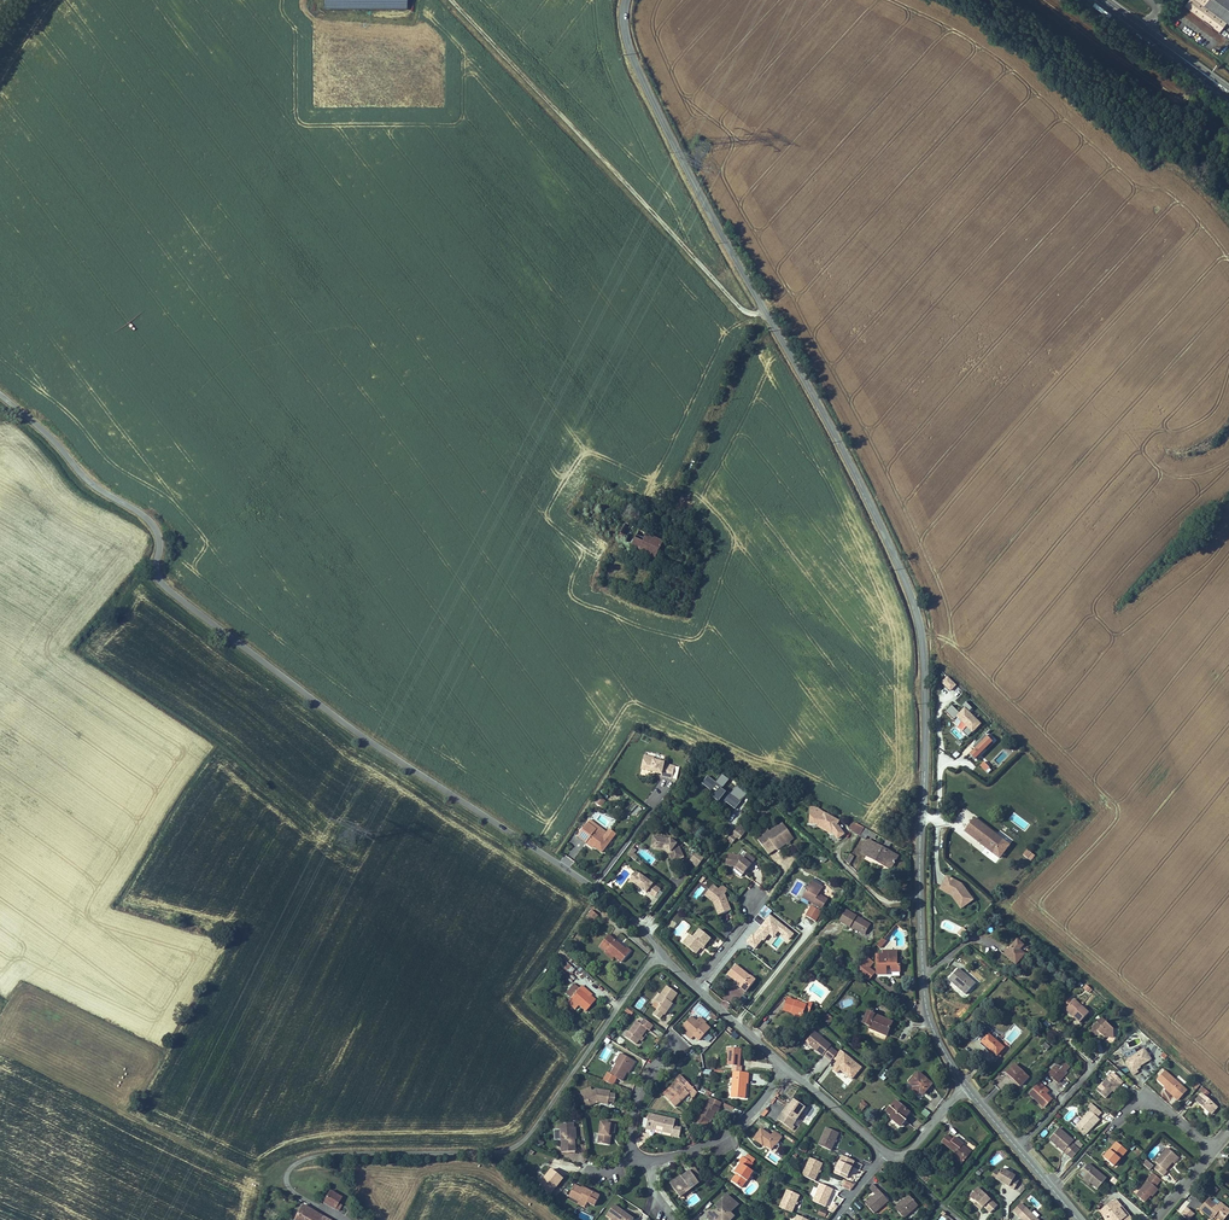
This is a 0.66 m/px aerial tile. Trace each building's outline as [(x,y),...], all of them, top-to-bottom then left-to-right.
[(326,10),(407,11),(408,0),(326,0),(326,10)] [(1184,5),(1219,31),(1227,20),(1228,22),(1228,0),(1188,0),(1184,5)] [(617,539),(682,573),(691,556),(625,522),(617,539)] [(703,539),(689,529),(682,540),(696,549),(703,539)] [(956,685),(948,677),(941,683),(949,691),(956,685)] [(961,706),(967,698),(962,694),(956,702),(961,706)] [(964,703),(962,707),(969,711),(972,707),(964,703)] [(953,720),(959,714),(951,706),(945,712),(953,720)] [(949,731),(962,743),(980,723),(964,708),(952,722),(955,725),(949,731)] [(980,756),(993,743),(986,736),(964,758),(968,762),(963,766),(970,773),(977,766),(974,764),(981,757),(980,756)] [(954,760),(960,755),(957,751),(951,756),(954,760)] [(979,766),(987,774),(991,770),(983,762),(979,766)] [(672,783),(673,769),(666,769),(666,768),(656,767),(656,768),(646,767),(645,778),(665,779),(664,782),(672,783)] [(733,804),(741,809),(746,802),(714,779),(708,787),(720,795),(717,798),(730,807),(733,804)] [(601,807),(606,801),(601,798),(597,804),(601,807)] [(836,823),(838,820),(823,812),(823,814),(815,812),(815,808),(810,808),(809,824),(818,825),(831,831),(832,830),(833,831),(832,832),(833,832),(838,839),(845,834),(837,823),(836,823)] [(1008,843),(974,816),(963,830),(997,857),(1008,843)] [(789,822),(764,840),(769,846),(776,840),(782,849),(783,850),(800,838),(789,822)] [(860,835),(864,828),(857,824),(853,831),(860,835)] [(753,831),(745,825),(743,828),(750,834),(753,831)] [(831,831),(818,825),(817,827),(832,834),(833,832),(832,832),(831,831)] [(746,840),(750,834),(743,828),(738,835),(746,840)] [(871,832),(864,828),(860,835),(859,836),(865,839),(867,835),(869,836),(871,832)] [(603,839),(593,832),(584,845),(593,852),(594,850),(601,855),(608,861),(622,842),(615,837),(611,842),(608,846),(601,841),(603,839)] [(605,837),(603,839),(601,841),(608,846),(611,842),(605,837)] [(889,868),(896,854),(867,839),(860,852),(889,868)] [(782,849),(776,840),(769,846),(775,854),(782,849)] [(973,842),(971,846),(997,863),(999,859),(973,842)] [(666,856),(671,860),(676,870),(688,863),(682,851),(675,845),(659,843),(657,855),(666,856)] [(601,855),(594,850),(593,852),(592,853),(598,858),(601,855)] [(688,862),(697,868),(704,858),(696,852),(688,862)] [(733,854),(732,865),(742,867),(750,873),(761,860),(752,853),(749,858),(746,856),(733,854)] [(634,864),(642,870),(645,866),(640,863),(643,859),(639,857),(634,864)] [(750,873),(742,867),(740,869),(749,875),(750,873)] [(963,882),(946,875),(938,890),(952,895),(961,908),(974,898),(963,882)] [(653,898),(661,903),(666,896),(641,878),(637,883),(642,886),(640,889),(653,898)] [(701,887),(708,891),(713,882),(706,879),(701,887)] [(835,898),(825,892),(829,885),(819,880),(811,895),(821,900),(819,904),(829,909),(835,898)] [(722,905),(721,906),(725,916),(737,911),(731,896),(719,887),(715,892),(721,896),(718,900),(722,903),(722,905)] [(721,896),(715,892),(711,897),(720,903),(721,906),(722,905),(722,903),(718,900),(721,896)] [(811,895),(809,898),(819,904),(821,900),(811,895)] [(772,911),(764,905),(753,921),(760,926),(754,935),(752,933),(745,942),(757,950),(768,935),(773,938),(778,932),(789,941),(795,934),(769,915),(772,911)] [(805,916),(816,922),(821,912),(811,906),(805,916)] [(854,932),(856,930),(866,935),(873,923),(852,911),(844,925),(854,932)] [(597,913),(592,919),(600,925),(604,918),(597,913)] [(866,935),(869,937),(876,925),(873,923),(866,935)] [(957,934),(960,937),(966,931),(962,927),(957,934)] [(718,940),(706,931),(703,936),(702,935),(698,939),(700,941),(697,946),(706,952),(711,946),(710,945),(712,943),(714,945),(718,940)] [(698,939),(702,935),(699,933),(693,943),(697,946),(700,941),(698,939)] [(633,945),(631,948),(612,935),(604,947),(611,952),(612,950),(619,955),(628,961),(637,949),(633,945)] [(876,946),(880,949),(886,941),(881,938),(876,946)] [(889,939),(882,947),(886,950),(893,942),(889,939)] [(1029,957),(1024,953),(1028,948),(1021,942),(1008,956),(1021,967),(1029,957)] [(617,959),(619,955),(612,950),(611,952),(610,954),(617,959)] [(903,969),(901,968),(901,953),(888,953),(888,958),(880,958),(880,978),(888,978),(888,972),(894,972),(894,978),(903,977),(903,969)] [(875,962),(872,960),(862,975),(868,980),(876,969),(875,962)] [(570,973),(574,970),(567,962),(558,970),(570,983),(575,978),(570,973)] [(734,976),(743,984),(742,986),(753,994),(762,982),(742,965),(734,976)] [(580,967),(577,971),(584,976),(587,972),(580,967)] [(969,997),(980,985),(962,970),(952,981),(969,997)] [(810,978),(817,983),(821,978),(813,973),(810,978)] [(681,991),(670,983),(658,999),(663,1003),(660,1007),(656,1012),(663,1017),(667,1013),(668,1013),(671,1009),(669,1007),(674,1000),(681,991)] [(729,1010),(742,992),(733,985),(720,1003),(729,1010)] [(1085,985),(1082,989),(1089,994),(1092,989),(1085,985)] [(586,990),(596,998),(598,996),(599,994),(589,986),(586,990)] [(578,1000),(593,1012),(603,999),(598,996),(596,998),(586,990),(578,1000)] [(743,1005),(748,1000),(743,996),(738,1001),(743,1005)] [(643,1013),(646,1009),(642,1007),(646,1001),(640,997),(634,1007),(643,1013)] [(1080,1021),(1090,1011),(1074,997),(1067,1005),(1076,1013),(1074,1016),(1080,1021)] [(814,1008),(794,1000),(789,1014),(809,1021),(811,1015),(816,1017),(819,1008),(814,1006),(814,1008)] [(1067,1005),(1065,1008),(1074,1016),(1076,1013),(1067,1005)] [(628,1007),(623,1012),(630,1017),(634,1012),(628,1007)] [(1106,1034),(1115,1033),(1115,1024),(1102,1013),(1094,1024),(1103,1032),(1106,1034)] [(706,1026),(692,1014),(684,1024),(690,1030),(687,1033),(694,1039),(696,1037),(701,1041),(712,1028),(708,1024),(706,1026)] [(826,1014),(822,1021),(828,1024),(832,1017),(826,1014)] [(898,1027),(872,1017),(867,1031),(892,1041),(898,1027)] [(647,1018),(644,1023),(638,1019),(625,1036),(636,1044),(640,1038),(644,1041),(646,1038),(642,1035),(649,1026),(653,1029),(656,1025),(647,1018)] [(1103,1032),(1094,1024),(1090,1028),(1098,1034),(1103,1032)] [(831,1044),(814,1031),(805,1043),(822,1057),(823,1055),(831,1061),(838,1052),(830,1046),(831,1044)] [(1000,1058),(1007,1050),(992,1035),(984,1044),(1000,1058)] [(1143,1058),(1152,1051),(1145,1041),(1129,1053),(1128,1058),(1135,1068),(1140,1065),(1138,1063),(1142,1061),(1143,1058)] [(1046,1051),(1050,1047),(1045,1042),(1041,1046),(1046,1051)] [(745,1068),(742,1068),(744,1050),(732,1048),(729,1066),(735,1067),(734,1072),(738,1072),(744,1073),(745,1068)] [(634,1060),(620,1051),(614,1062),(615,1063),(609,1073),(619,1079),(625,1070),(627,1071),(634,1060)] [(1189,1083),(1166,1064),(1159,1073),(1167,1079),(1176,1087),(1175,1089),(1180,1094),(1189,1083)] [(1021,1088),(1030,1080),(1016,1066),(1008,1074),(1021,1088)] [(1067,1076),(1065,1075),(1068,1071),(1064,1067),(1061,1070),(1057,1067),(1050,1075),(1060,1084),(1067,1076)] [(1097,1084),(1107,1093),(1114,1085),(1119,1078),(1121,1080),(1124,1075),(1114,1067),(1110,1071),(1109,1070),(1097,1084)] [(737,1079),(734,1098),(748,1100),(750,1086),(752,1086),(752,1081),(753,1074),(744,1073),(738,1072),(737,1079)] [(922,1095),(931,1083),(918,1072),(909,1083),(913,1087),(910,1091),(917,1096),(920,1093),(922,1095)] [(687,1079),(681,1084),(668,1097),(677,1107),(691,1094),(691,1093),(696,1088),(687,1079)] [(1166,1081),(1175,1089),(1176,1087),(1167,1079),(1166,1081)] [(1054,1102),(1048,1096),(1051,1092),(1042,1084),(1030,1097),(1045,1112),(1054,1102)] [(1220,1100),(1204,1086),(1197,1093),(1214,1107),(1220,1100)] [(597,1103),(597,1101),(586,1103),(584,1093),(591,1091),(590,1088),(579,1091),(583,1105),(597,1103)] [(597,1103),(607,1104),(608,1103),(614,1103),(615,1095),(609,1094),(609,1092),(594,1090),(591,1091),(584,1093),(586,1103),(597,1101),(597,1103)] [(803,1129),(818,1109),(808,1100),(803,1107),(798,1113),(796,1111),(790,1120),(803,1129)] [(906,1121),(903,1119),(908,1112),(895,1101),(883,1115),(900,1128),(906,1121)] [(865,1106),(861,1103),(856,1109),(860,1112),(865,1106)] [(696,1124),(708,1130),(712,1121),(714,1122),(718,1115),(720,1116),(722,1110),(710,1104),(708,1109),(706,1108),(702,1116),(700,1115),(696,1124)] [(1089,1130),(1102,1114),(1091,1106),(1078,1122),(1089,1130)] [(924,1108),(920,1113),(926,1118),(930,1113),(924,1108)] [(676,1129),(678,1122),(651,1114),(647,1128),(655,1130),(656,1125),(665,1128),(664,1133),(673,1135),(673,1137),(680,1140),(683,1131),(676,1129)] [(574,1128),(574,1122),(558,1122),(559,1129),(561,1129),(562,1152),(576,1151),(575,1138),(574,1128)] [(614,1123),(599,1122),(597,1142),(605,1143),(607,1131),(609,1131),(613,1132),(614,1123)] [(839,1134),(826,1128),(818,1145),(831,1151),(839,1134)] [(1072,1155),(1081,1145),(1077,1142),(1070,1136),(1072,1135),(1064,1128),(1054,1139),(1072,1155)] [(784,1131),(781,1135),(771,1129),(764,1139),(773,1145),(775,1143),(781,1148),(787,1140),(789,1141),(792,1136),(784,1131)] [(960,1146),(962,1143),(954,1137),(952,1140),(946,1135),(940,1142),(955,1154),(952,1157),(962,1165),(971,1152),(967,1149),(966,1151),(960,1146)] [(1115,1162),(1129,1145),(1119,1137),(1105,1154),(1115,1162)] [(1179,1150),(1169,1142),(1158,1156),(1161,1158),(1158,1162),(1166,1169),(1170,1164),(1168,1163),(1179,1150)] [(1085,1149),(1081,1145),(1072,1155),(1076,1158),(1085,1149)] [(752,1158),(761,1164),(765,1159),(756,1153),(752,1158)] [(854,1162),(842,1156),(834,1173),(846,1179),(854,1162)] [(745,1173),(739,1181),(749,1188),(754,1180),(756,1181),(763,1172),(759,1169),(762,1164),(761,1164),(752,1158),(752,1157),(748,1162),(749,1162),(751,1164),(745,1173)] [(822,1164),(810,1158),(802,1176),(814,1181),(822,1164)] [(1094,1179),(1100,1184),(1109,1173),(1092,1160),(1086,1168),(1089,1170),(1086,1173),(1088,1174),(1094,1179)] [(1150,1171),(1154,1166),(1146,1160),(1142,1165),(1150,1171)] [(745,1173),(751,1164),(749,1162),(743,1172),(745,1173)] [(551,1193),(564,1176),(552,1166),(546,1174),(549,1176),(541,1186),(551,1193)] [(1154,1166),(1151,1171),(1158,1177),(1162,1173),(1154,1166)] [(1020,1175),(1007,1167),(1005,1171),(1001,1177),(1018,1187),(1023,1180),(1018,1177),(1020,1175)] [(688,1196),(707,1183),(698,1171),(693,1175),(694,1176),(681,1186),(688,1196)] [(1137,1191),(1145,1198),(1151,1190),(1152,1191),(1158,1184),(1155,1181),(1158,1177),(1151,1171),(1147,1175),(1149,1176),(1137,1191)] [(694,1176),(693,1175),(692,1173),(679,1183),(681,1186),(694,1176)] [(538,1183),(541,1186),(549,1176),(546,1174),(538,1183)] [(830,1176),(827,1182),(851,1191),(853,1185),(830,1176)] [(588,1203),(595,1207),(601,1196),(584,1186),(583,1188),(577,1184),(569,1195),(579,1201),(580,1200),(587,1204),(588,1203)] [(832,1190),(820,1184),(812,1202),(824,1207),(832,1190)] [(1001,1202),(982,1184),(974,1192),(981,1198),(978,1201),(984,1206),(989,1202),(995,1208),(1001,1202)] [(335,1190),(329,1201),(345,1209),(351,1198),(335,1190)] [(799,1195),(786,1190),(778,1207),(791,1213),(799,1195)] [(889,1201),(880,1191),(865,1204),(874,1214),(889,1201)] [(692,1206),(700,1200),(695,1193),(687,1199),(692,1206)] [(1217,1201),(1209,1193),(1201,1201),(1214,1214),(1217,1211),(1220,1214),(1225,1210),(1227,1212),(1228,1211),(1228,1204),(1221,1196),(1217,1201)] [(1121,1219),(1126,1219),(1134,1213),(1129,1207),(1127,1209),(1121,1202),(1123,1200),(1118,1194),(1110,1201),(1112,1204),(1105,1210),(1109,1214),(1113,1211),(1120,1219),(1121,1219)] [(918,1206),(909,1196),(895,1209),(904,1219),(918,1206)] [(731,1199),(722,1208),(724,1210),(723,1213),(715,1213),(715,1219),(739,1219),(742,1217),(739,1215),(742,1211),(731,1199)] [(587,1204),(580,1200),(579,1201),(578,1204),(585,1208),(587,1204)] [(1112,1204),(1110,1201),(1103,1207),(1105,1210),(1112,1204)] [(300,1217),(305,1219),(341,1219),(308,1203),(300,1217)] [(829,1211),(834,1213),(837,1205),(832,1203),(829,1211)] [(1030,1206),(1022,1213),(1028,1219),(1043,1219),(1030,1206)] [(605,1218),(608,1219),(631,1219),(613,1207),(605,1218)] [(1180,1214),(1187,1219),(1190,1219),(1195,1215),(1186,1207),(1180,1214)] [(828,1219),(830,1213),(819,1209),(817,1215),(828,1219)] [(1113,1211),(1109,1214),(1113,1219),(1118,1219),(1120,1219),(1113,1211)]
